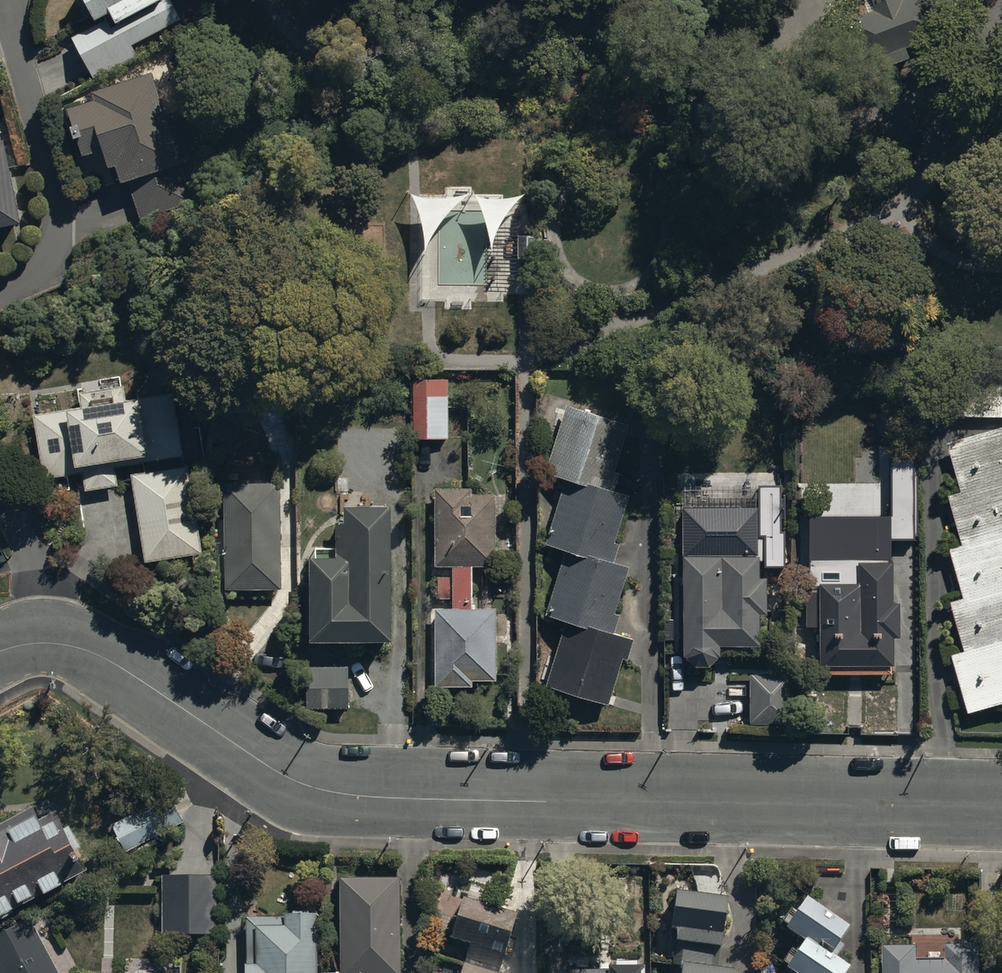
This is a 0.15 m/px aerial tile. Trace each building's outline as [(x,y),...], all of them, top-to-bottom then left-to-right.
[(94,75),(138,52),(133,41),(180,16),(172,0),(90,0),(96,12),(112,4),(115,9),(71,32),(94,75)] [(871,7),(846,15),(860,57),(879,50),(883,61),(909,53),(906,44),(941,32),(930,0),(869,0),(871,7)] [(182,154),(151,64),(93,84),(95,89),(68,98),(73,114),(69,115),(73,127),(76,126),(83,145),(104,138),(110,159),(115,157),(121,174),(128,172),(142,214),(191,197),(177,156),(182,154)] [(4,131),(0,132),(0,219),(22,214),(4,131)] [(412,375),(411,434),(446,434),(446,375),(412,375)] [(184,461),(172,391),(141,396),(140,390),(127,393),(126,381),(78,389),(80,400),(66,402),(67,407),(32,412),(43,475),(82,469),(85,485),(119,479),(116,463),(143,459),(145,467),(130,469),(145,559),(203,550),(188,460),(184,461)] [(562,545),(543,610),(563,615),(543,682),(606,701),(620,654),(626,656),(633,633),(614,627),(619,610),(614,609),(628,560),(613,556),(617,539),(613,538),(627,490),(614,487),(619,471),(613,469),(628,419),(564,400),(543,470),(562,476),(544,539),(562,545)] [(947,438),(961,488),(947,492),(961,540),(947,544),(962,594),(949,598),(964,648),(950,652),(967,707),(1001,696),(1001,421),(947,438)] [(861,456),(861,504),(910,504),(910,455),(861,456)] [(225,479),(227,584),(283,583),(281,478),(225,479)] [(432,484),(432,562),(450,562),(450,575),(436,575),(436,596),(451,596),(451,605),(433,605),(433,682),(470,682),(470,675),(493,674),(493,603),(470,603),(470,562),(494,562),(494,490),(470,490),(470,484),(432,484)] [(388,630),(384,495),(345,496),(345,512),(334,512),(336,548),(307,549),(309,633),(388,630)] [(757,502),(681,503),(679,648),(692,659),(707,659),(718,648),(718,640),(756,639),(756,606),(764,606),(764,571),(757,571),(757,502)] [(890,596),(889,522),(874,522),(874,514),(820,515),(820,522),(803,523),(804,625),(817,625),(818,671),(890,670),(890,631),(897,631),(897,596),(890,596)] [(789,670),(748,670),(748,719),(790,718),(789,670)] [(0,817),(0,906),(87,861),(58,805),(41,814),(33,799),(0,817)] [(162,873),(162,933),(216,934),(216,873),(162,873)] [(398,876),(339,876),(340,971),(321,971),(321,972),(399,972),(398,876)] [(679,962),(677,972),(728,972),(729,965),(716,963),(725,892),(673,885),(669,923),(673,924),(668,960),(679,962)] [(847,960),(836,952),(844,941),(836,935),(846,921),(804,889),(781,920),(802,935),(783,961),(799,972),(838,972),(847,960)] [(461,892),(448,933),(468,939),(457,972),(506,972),(495,969),(514,909),(461,892)] [(314,911),(280,911),(280,914),(244,915),(245,972),(315,972),(314,911)] [(0,931),(0,972),(60,972),(30,915),(0,931)] [(883,972),(980,972),(980,941),(945,941),(945,957),(915,957),(915,943),(883,943),(883,972)] [(642,962),(605,962),(605,967),(567,968),(567,972),(642,972),(642,962)]
